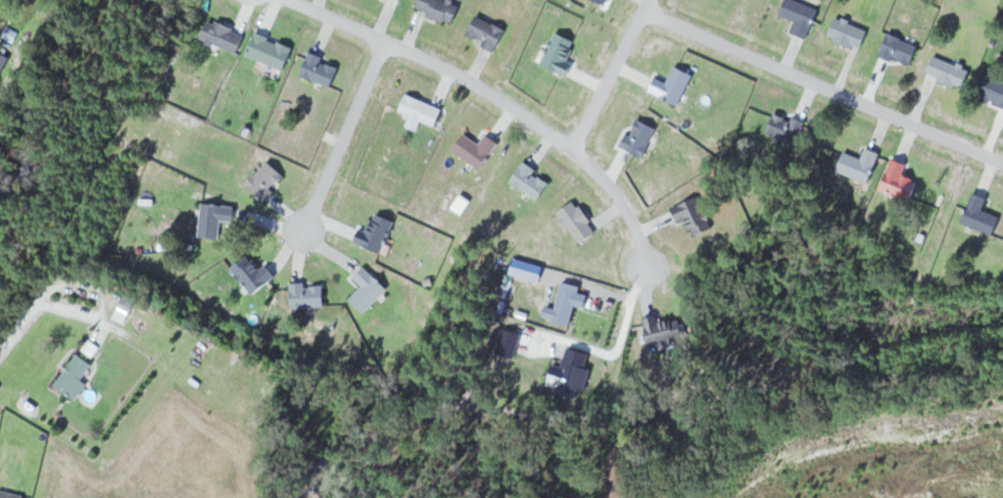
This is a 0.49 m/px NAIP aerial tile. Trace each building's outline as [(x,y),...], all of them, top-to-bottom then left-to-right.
[(447,0),(420,0),(416,9),(451,25),(460,6),(447,0)] [(809,39),(819,8),(796,0),(786,0),(781,15),(797,21),(793,33),(809,39)] [(506,30),(477,15),(466,35),(495,51),(506,30)] [(869,32),(839,15),(828,34),(859,51),(869,32)] [(204,44),(241,48),(243,27),(206,23),(204,44)] [(2,36),(13,42),(19,32),(8,26),(2,36)] [(248,55),(284,70),(293,47),(257,32),(248,55)] [(577,41),(557,32),(541,64),(568,77),(576,62),(568,59),(577,41)] [(880,54),(911,67),(920,45),(889,32),(880,54)] [(10,55),(0,51),(0,76),(10,55)] [(330,87),(340,66),(310,52),(300,74),(330,87)] [(927,74),(963,89),(971,70),(936,54),(927,74)] [(657,77),(650,91),(679,105),(693,75),(676,66),(668,83),(657,77)] [(986,73),(977,95),(1002,107),(1002,80),(986,73)] [(435,127),(443,110),(408,93),(400,110),(435,127)] [(806,122),(775,112),(767,134),(799,144),(806,122)] [(623,148),(643,158),(658,129),(637,118),(623,148)] [(453,150),(481,170),(500,143),(487,134),(480,145),(465,134),(453,150)] [(869,183),(882,153),(867,147),(862,159),(846,152),(838,171),(869,183)] [(905,176),(908,163),(892,158),(883,192),(915,200),(920,180),(905,176)] [(265,202),(275,191),(273,188),(284,176),(269,161),(246,184),(265,202)] [(551,181),(524,163),(511,183),(538,201),(551,181)] [(984,210),(989,198),(973,192),(962,223),(994,235),(1001,217),(984,210)] [(714,228),(699,196),(673,208),(679,223),(688,219),(695,237),(714,228)] [(559,211),(580,244),(598,233),(577,200),(559,211)] [(235,206),(202,203),(199,238),(220,239),(221,221),(234,222),(235,206)] [(361,229),(355,243),(382,253),(395,221),(376,213),(368,232),(361,229)] [(276,277),(266,265),(260,270),(247,255),(231,269),(254,295),(276,277)] [(388,289),(365,267),(354,278),(363,287),(351,299),(365,313),(388,289)] [(570,326),(581,286),(563,282),(553,321),(570,326)] [(325,284),(292,284),(292,308),(325,308),(325,284)] [(113,317),(122,323),(136,302),(127,295),(113,317)] [(685,340),(681,318),(660,322),(659,314),(645,317),(650,347),(685,340)] [(518,356),(518,332),(504,332),(504,356),(518,356)] [(591,354),(568,348),(564,366),(556,364),(550,388),(585,397),(592,369),(588,368),(591,354)] [(93,365),(80,354),(55,384),(75,400),(88,384),(81,379),(93,365)]
